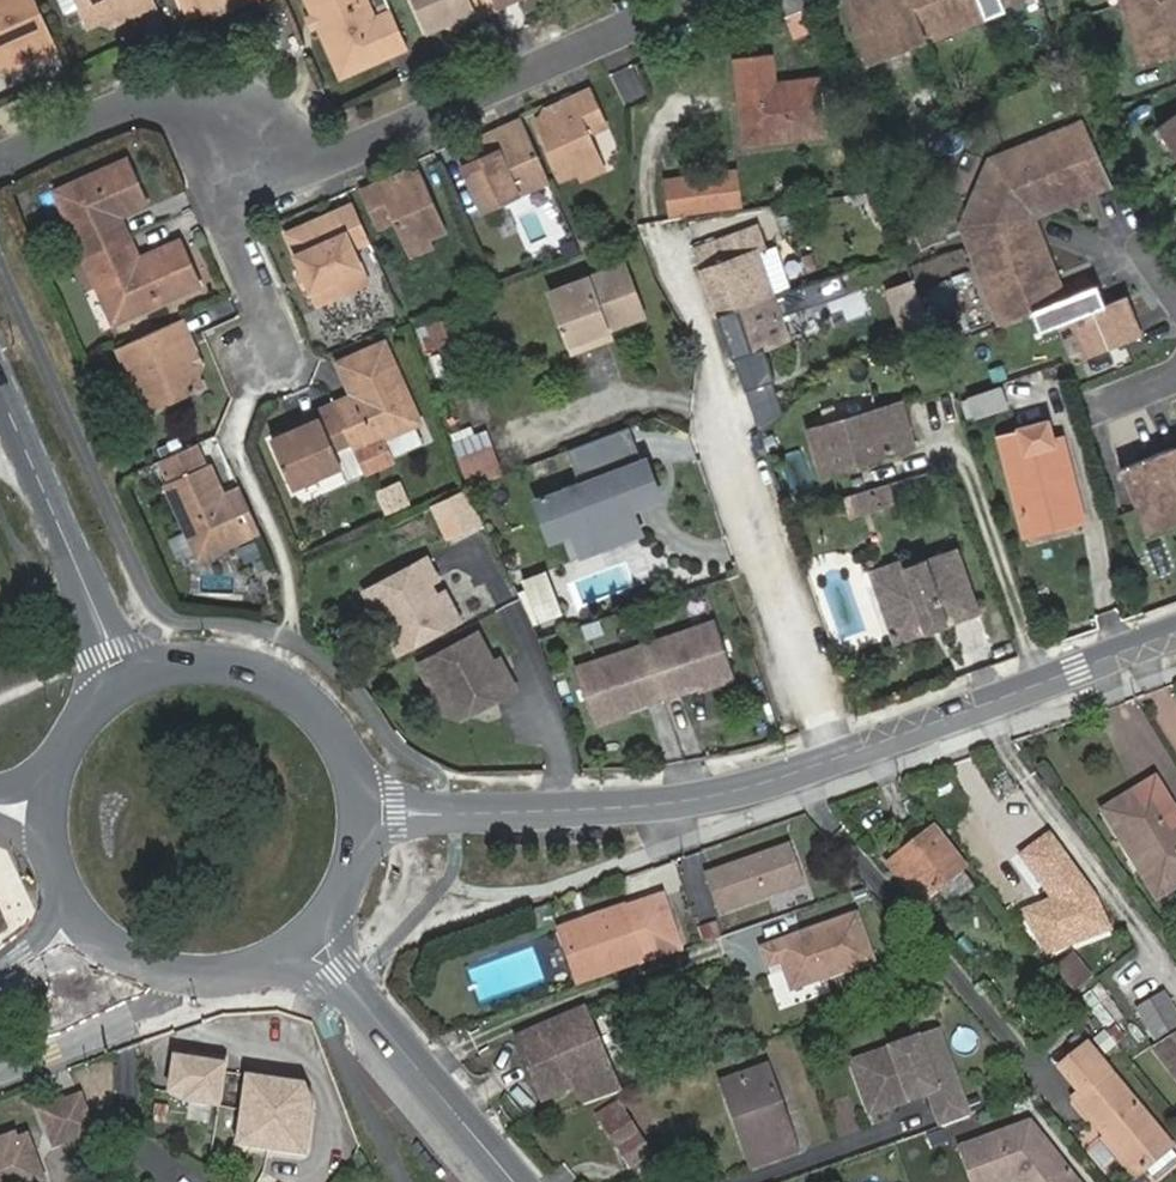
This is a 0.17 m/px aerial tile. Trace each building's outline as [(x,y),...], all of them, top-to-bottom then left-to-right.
[(59,45),(39,0),(0,0),(0,60),(14,54),(39,43),(43,52),(59,45)] [(70,10),(83,4),(82,0),(65,0),(70,10)] [(160,3),(158,0),(82,0),(83,4),(92,23),(106,17),(139,2),(142,11),(160,3)] [(191,13),(219,2),(224,0),(186,0),(191,13)] [(219,2),(223,9),(246,0),(224,0),(219,2)] [(410,44),(394,9),(379,15),(373,0),(313,0),(318,11),(323,22),(345,72),(368,63),(410,44)] [(495,0),(418,0),(430,26),(445,19),(479,4),(482,12),(497,5),(495,0)] [(778,0),(780,6),(785,18),(805,10),(801,0),(778,0)] [(868,0),(842,0),(846,9),(868,0)] [(868,0),(846,9),(866,66),(885,58),(882,51),(901,43),(904,50),(946,34),(942,26),(964,17),(967,25),(1005,10),(1003,4),(1014,0),(868,0)] [(1129,23),(1136,22),(1141,43),(1135,45),(1142,68),(1175,57),(1175,0),(1121,0),(1129,23)] [(139,2),(106,17),(116,22),(142,11),(139,2)] [(479,4),(445,19),(456,23),(482,12),(479,4)] [(317,24),(323,22),(318,11),(312,14),(317,24)] [(946,34),(967,25),(964,17),(942,26),(946,34)] [(1129,23),(1135,45),(1141,43),(1136,22),(1129,23)] [(18,64),(43,52),(39,43),(14,54),(18,64)] [(885,58),(904,50),(901,43),(882,51),(885,58)] [(767,130),(816,123),(809,83),(734,93),(743,145),(769,142),(767,130)] [(576,109),(545,123),(535,127),(562,185),(580,177),(603,168),(590,139),(607,131),(591,96),(574,104),(576,109)] [(547,116),(545,123),(576,109),(574,104),(547,116)] [(1161,125),(1175,148),(1175,115),(1161,125)] [(818,134),(816,123),(767,130),(769,142),(818,134)] [(1170,154),(1175,151),(1175,148),(1161,125),(1154,130),(1170,154)] [(481,214),(547,186),(521,126),(503,134),(506,142),(482,153),(459,163),(481,214)] [(965,249),(980,288),(987,285),(997,308),(989,311),(995,328),(1032,313),(1040,334),(1071,322),(1085,357),(1137,339),(1122,299),(1104,305),(1096,287),(1064,299),(1057,302),(1048,280),(1055,277),(1041,242),(1035,244),(1023,215),(1037,209),(1040,216),(1076,203),(1073,195),(1100,184),(1078,126),(1061,133),(1064,141),(1043,148),(1040,141),(1002,156),(1005,164),(993,169),(966,229),(974,246),(965,249)] [(1061,133),(1040,141),(1043,148),(1064,141),(1061,133)] [(479,145),(482,153),(506,142),(503,134),(479,145)] [(958,229),(965,249),(974,246),(966,229),(993,169),(1005,164),(1002,156),(986,162),(958,229)] [(56,196),(85,261),(115,247),(105,226),(121,219),(145,208),(136,189),(126,165),(56,196)] [(606,175),(603,168),(580,177),(583,185),(606,175)] [(670,216),(745,211),(742,168),(667,173),(670,216)] [(403,254),(427,243),(442,236),(416,179),(406,183),(376,196),(374,190),(358,197),(373,233),(390,226),(403,254)] [(400,179),(374,190),(376,196),(406,183),(400,179)] [(1103,192),(1100,184),(1073,195),(1076,203),(1103,192)] [(534,256),(569,241),(547,189),(512,204),(534,256)] [(1033,219),(1040,216),(1037,209),(1023,215),(1035,244),(1041,242),(1033,219)] [(348,255),(364,248),(353,224),(348,211),(299,233),(283,241),(301,280),(305,290),(313,309),(362,287),(348,255)] [(105,226),(115,247),(123,244),(131,241),(121,219),(105,226)] [(754,255),(758,254),(763,253),(754,231),(693,252),(730,361),(785,341),(770,300),(786,295),(784,289),(773,292),(768,294),(754,255)] [(131,241),(123,244),(133,265),(140,261),(131,241)] [(430,251),(427,243),(403,254),(406,262),(430,251)] [(115,247),(85,261),(113,324),(197,287),(186,263),(177,244),(140,261),(133,265),(123,244),(115,247)] [(773,292),(758,254),(754,255),(768,294),(773,292)] [(543,301),(562,352),(587,342),(585,337),(596,332),(597,338),(636,323),(617,273),(543,301)] [(1055,277),(1048,280),(1057,302),(1064,299),(1055,277)] [(299,293),(305,290),(301,280),(294,283),(299,293)] [(987,285),(980,288),(989,311),(997,308),(987,285)] [(881,351),(924,331),(914,310),(870,330),(881,351)] [(185,321),(123,350),(144,396),(155,391),(162,407),(205,388),(197,370),(185,343),(193,339),(185,321)] [(448,322),(426,324),(428,349),(450,347),(448,322)] [(587,342),(562,352),(566,362),(602,347),(597,338),(596,332),(585,337),(587,342)] [(202,361),(193,339),(185,343),(197,370),(202,361)] [(365,480),(392,468),(388,457),(382,459),(378,448),(424,426),(388,349),(345,370),(356,396),(362,410),(340,420),(339,421),(351,448),(356,458),(365,480)] [(961,400),(969,422),(1012,408),(1004,386),(961,400)] [(151,411),(162,407),(155,391),(144,396),(151,411)] [(336,414),(339,421),(340,420),(362,410),(356,396),(333,407),(336,414)] [(807,431),(822,476),(911,447),(898,403),(807,431)] [(338,454),(351,448),(339,421),(336,414),(324,420),(327,426),(298,440),(278,450),(297,493),(345,471),(338,454)] [(297,432),(298,440),(327,426),(324,420),(297,432)] [(452,437),(470,486),(503,474),(485,425),(452,437)] [(1003,445),(1032,537),(1085,521),(1060,443),(1054,445),(1046,425),(1019,431),(1021,438),(1003,445)] [(1166,450),(1169,458),(1175,455),(1175,447),(1166,450)] [(1169,458),(1166,450),(1143,459),(1147,468),(1122,476),(1144,533),(1162,526),(1159,519),(1175,513),(1175,455),(1169,458)] [(1119,469),(1122,476),(1147,468),(1143,459),(1119,469)] [(257,530),(241,494),(229,500),(223,490),(211,462),(168,481),(202,554),(257,530)] [(641,462),(536,503),(550,541),(570,532),(575,544),(632,521),(628,510),(655,499),(641,462)] [(378,490),(387,513),(411,505),(403,482),(378,490)] [(888,483),(842,499),(849,519),(895,503),(888,483)] [(241,494),(236,484),(223,490),(229,500),(241,494)] [(483,531),(467,499),(434,513),(441,529),(453,524),(461,541),(483,531)] [(1175,521),(1175,513),(1159,519),(1162,526),(1175,521)] [(575,544),(581,558),(638,536),(632,521),(575,544)] [(916,570),(881,582),(901,636),(939,623),(937,616),(962,607),(964,613),(981,607),(958,545),(913,561),(916,570)] [(913,561),(915,557),(879,569),(881,582),(916,570),(913,561)] [(432,560),(371,593),(404,654),(464,621),(454,602),(446,606),(442,598),(435,583),(442,580),(432,560)] [(552,570),(519,579),(531,625),(564,617),(552,570)] [(454,602),(450,595),(442,598),(446,606),(454,602)] [(736,675),(719,624),(653,646),(670,697),(736,675)] [(483,635),(425,666),(450,714),(466,719),(520,690),(511,672),(504,676),(499,665),(483,635)] [(670,697),(653,646),(578,671),(595,722),(670,697)] [(505,662),(499,665),(504,676),(511,672),(505,662)] [(1128,847),(1142,840),(1168,882),(1175,877),(1175,811),(1153,773),(1100,805),(1128,847)] [(939,891),(966,869),(967,868),(936,831),(896,861),(928,903),(941,893),(939,891)] [(1142,840),(1128,847),(1154,890),(1168,882),(1142,840)] [(787,844),(701,873),(714,911),(800,882),(787,844)] [(979,888),(966,869),(939,891),(941,893),(954,910),(979,888)] [(1095,887),(1027,913),(1038,938),(1045,936),(1053,954),(1113,931),(1102,906),(1095,887)] [(659,899),(559,933),(575,981),(636,962),(638,970),(678,956),(659,899)] [(862,912),(759,945),(777,1000),(880,967),(862,912)] [(1057,967),(1077,994),(1098,978),(1077,951),(1057,967)] [(1132,1010),(1154,1046),(1175,1028),(1175,1021),(1160,993),(1132,1010)] [(583,1086),(591,1105),(628,1092),(616,1064),(613,1066),(590,1010),(560,1023),(558,1021),(526,1036),(552,1098),(583,1086)] [(1154,1046),(1149,1050),(1175,1082),(1175,1028),(1154,1046)] [(860,1090),(870,1116),(910,1102),(909,1098),(920,1093),(922,1098),(929,1096),(941,1130),(969,1120),(938,1034),(891,1051),(893,1056),(872,1064),(875,1075),(870,1086),(860,1090)] [(1072,1097),(1135,1174),(1143,1168),(1168,1147),(1170,1146),(1085,1043),(1058,1066),(1080,1092),(1072,1097)] [(221,1063),(170,1054),(163,1097),(214,1106),(221,1063)] [(745,1124),(761,1167),(804,1153),(775,1068),(732,1083),(740,1111),(745,1110),(750,1122),(745,1124)] [(305,1083),(245,1076),(237,1146),(308,1154),(314,1101),(305,1083)] [(41,1111),(55,1148),(93,1133),(80,1096),(41,1111)] [(1030,1102),(1012,1108),(1015,1121),(1034,1114),(1030,1102)] [(601,1126),(626,1117),(617,1104),(595,1117),(601,1126)] [(652,1154),(626,1117),(601,1126),(629,1168),(652,1154)] [(958,1150),(970,1181),(1075,1181),(1029,1124),(958,1150)] [(26,1131),(0,1140),(0,1181),(45,1181),(26,1131)] [(1143,1168),(1153,1180),(1175,1161),(1175,1157),(1168,1147),(1143,1168)]
